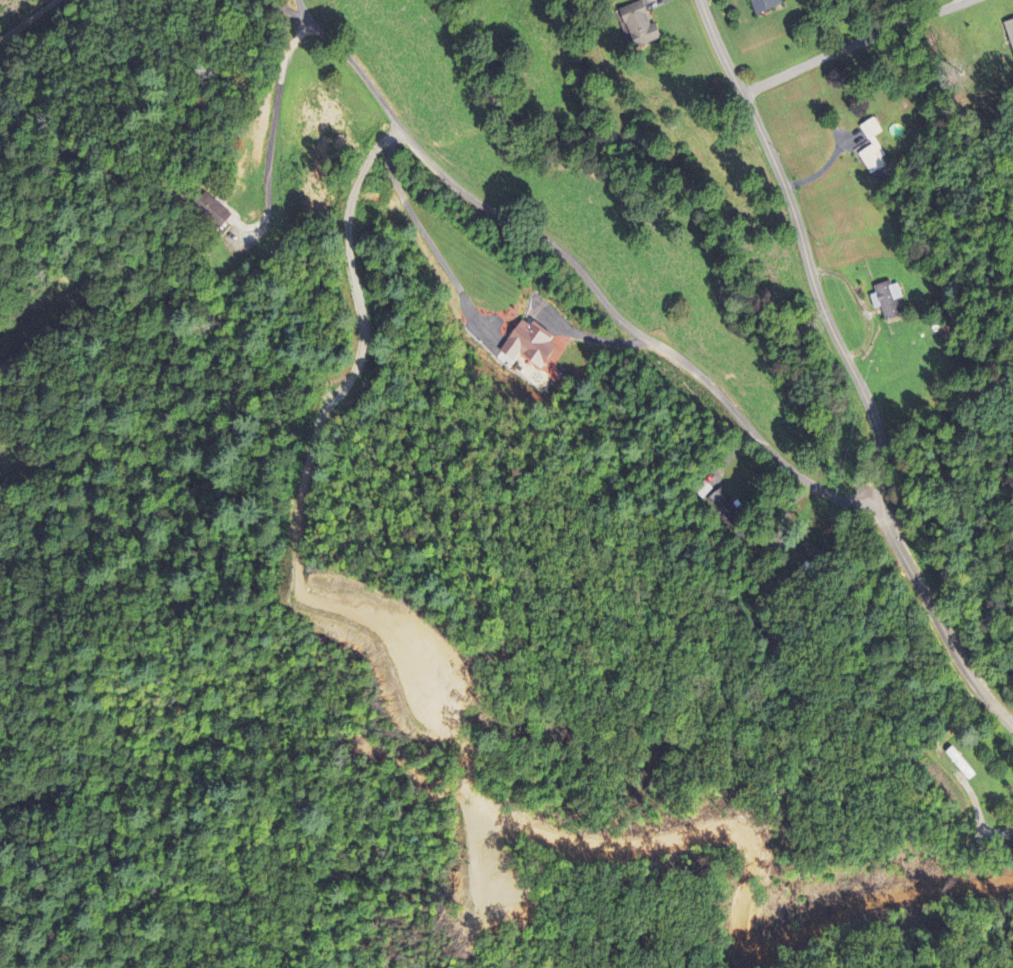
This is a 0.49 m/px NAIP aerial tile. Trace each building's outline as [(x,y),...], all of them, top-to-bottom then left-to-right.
[(779,0),(747,0),(754,17),(782,7),(779,0)] [(660,42),(656,25),(650,27),(643,3),(620,10),(632,50),(660,42)] [(1012,55),(1012,22),(1004,25),(1012,55)] [(870,177),(888,167),(873,139),(882,134),(874,120),(859,128),(870,149),(858,155),(870,177)] [(192,210),(220,232),(232,216),(204,194),(192,210)] [(900,301),(894,281),(872,288),(875,295),(869,297),(874,312),(880,310),(885,324),(902,319),(896,302),(900,301)] [(519,356),(539,371),(557,348),(522,322),(498,353),(512,364),(519,356)] [(730,531),(745,519),(722,490),(707,502),(730,531)] [(968,783),(975,777),(952,748),(945,754),(968,783)]
